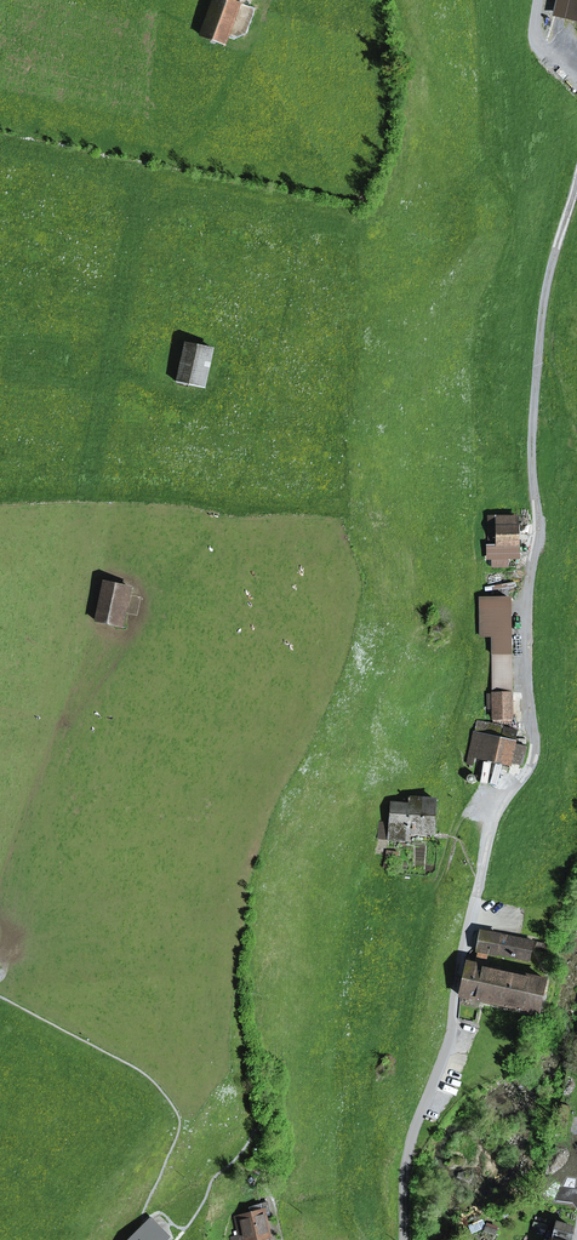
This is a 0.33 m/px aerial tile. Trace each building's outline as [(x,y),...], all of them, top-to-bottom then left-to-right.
[(201,36),(223,44),(240,0),(215,0),(201,36)] [(187,342),(177,382),(200,387),(209,346),(187,342)] [(489,517),(489,545),(516,544),(516,525),(515,525),(515,517),(489,517)] [(118,626),(127,586),(105,580),(96,621),(118,626)] [(492,653),(511,653),(510,599),(480,599),(480,636),(492,636),(492,653)] [(492,653),(493,694),(511,693),(511,653),(492,653)] [(511,718),(511,693),(493,694),(493,718),(511,718)] [(514,741),(499,738),(502,728),(477,722),(470,754),(510,763),(510,762),(514,744),(514,741)] [(499,738),(514,741),(517,731),(502,728),(499,738)] [(510,762),(522,765),(526,747),(514,744),(510,762)] [(472,783),(474,780),(473,776),(470,774),(467,776),(465,779),(467,782),(469,783),(472,783)] [(408,839),(409,831),(434,834),(436,800),(409,798),(408,800),(404,800),(404,804),(390,803),(389,824),(380,823),(379,837),(408,839)] [(482,952),(488,953),(497,955),(497,953),(529,960),(533,942),(480,931),(476,950),(482,952)] [(547,944),(537,942),(536,949),(545,951),(547,944)] [(488,953),(482,952),(479,964),(485,966),(488,953)] [(538,1013),(546,979),(485,966),(479,964),(468,962),(460,996),(538,1013)] [(264,1211),(264,1212),(269,1211),(268,1203),(253,1206),(255,1213),(264,1211)] [(255,1213),(235,1218),(239,1236),(231,1238),(231,1239),(271,1239),(264,1212),(264,1211),(255,1213)] [(553,1234),(556,1223),(536,1217),(533,1228),(553,1234)] [(130,1239),(166,1239),(169,1237),(151,1219),(130,1239)] [(556,1223),(553,1234),(552,1239),(572,1239),(573,1235),(567,1234),(569,1226),(556,1223)]
